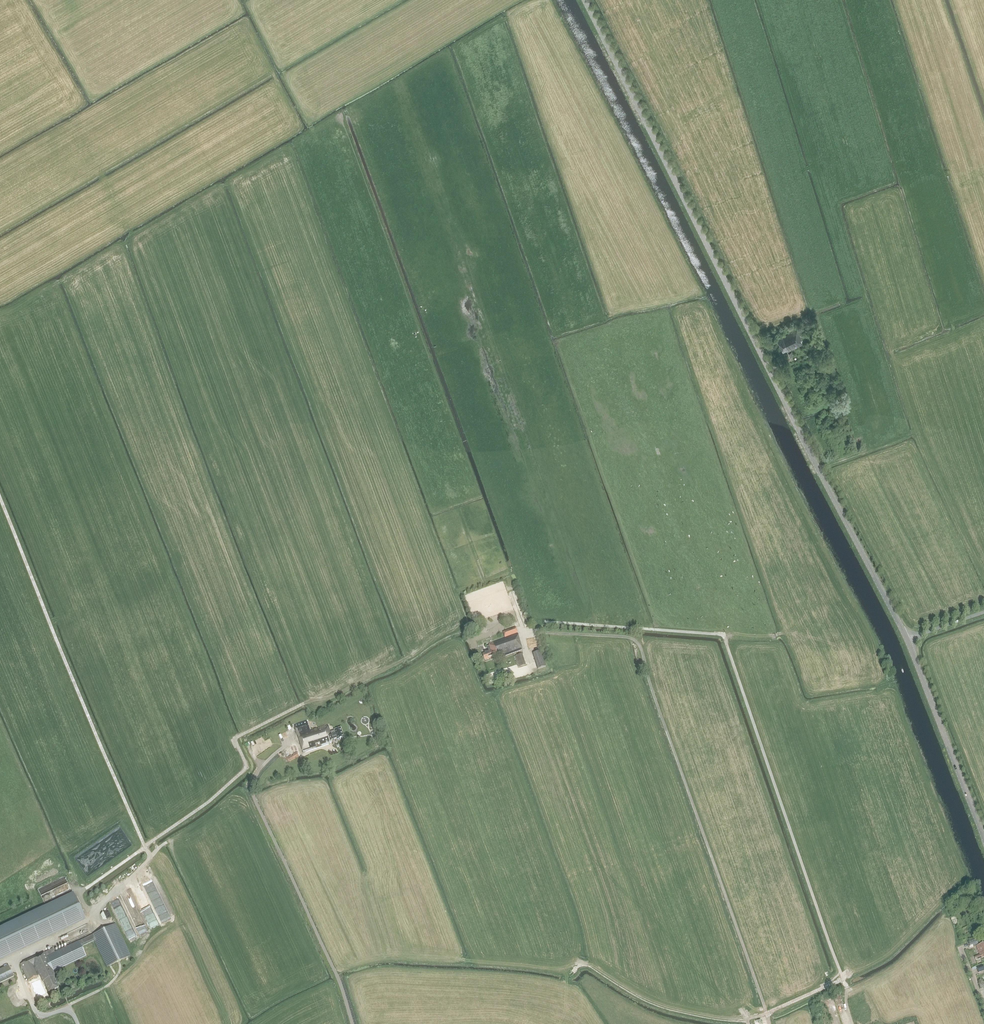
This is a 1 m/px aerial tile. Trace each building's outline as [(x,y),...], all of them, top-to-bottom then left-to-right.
[(786,352),(802,345),(800,341),(802,340),(797,330),(777,340),(783,353),(786,351),(786,352)] [(838,429),(840,435),(848,432),(846,426),(838,429)] [(505,637),(518,633),(516,627),(503,632),(505,637)] [(518,634),(492,643),(489,644),(489,646),(487,647),(489,652),(483,654),(485,660),(497,656),(498,659),(523,650),(518,634)] [(546,667),(541,651),(533,654),(538,670),(546,667)] [(526,665),(522,654),(515,656),(518,667),(526,665)] [(307,722),(294,726),(302,748),(303,753),(330,744),(330,743),(332,742),(331,740),(337,738),(338,740),(344,738),(341,728),(334,730),(335,732),(331,734),(328,725),(325,726),(310,731),(307,722)] [(293,755),(291,756),(291,755),(285,758),(288,763),(294,760),(300,757),(297,752),(293,754),(293,755)] [(63,878),(39,887),(45,901),(50,899),(49,896),(51,895),(52,896),(57,894),(57,895),(71,889),(66,877),(64,878),(63,878)] [(0,927),(0,960),(86,920),(73,893),(0,927)] [(142,916),(134,920),(140,933),(148,929),(142,916)] [(107,967),(130,956),(115,924),(92,935),(79,941),(55,952),(53,949),(44,953),(23,963),(20,964),(27,980),(37,976),(33,966),(41,983),(43,981),(49,992),(58,987),(54,977),(54,976),(54,975),(55,975),(53,971),(86,956),(82,946),(94,940),(107,967)] [(976,939),(968,942),(969,946),(969,948),(973,947),(973,946),(978,944),(976,939)] [(983,957),(983,943),(976,946),(980,955),(974,957),(976,960),(983,957)] [(983,970),(983,969),(982,964),(976,967),(978,973),(983,970)] [(0,969),(0,983),(14,977),(8,965),(0,969)] [(37,997),(46,993),(39,979),(31,983),(34,990),(33,990),(34,993),(35,992),(37,997)]
